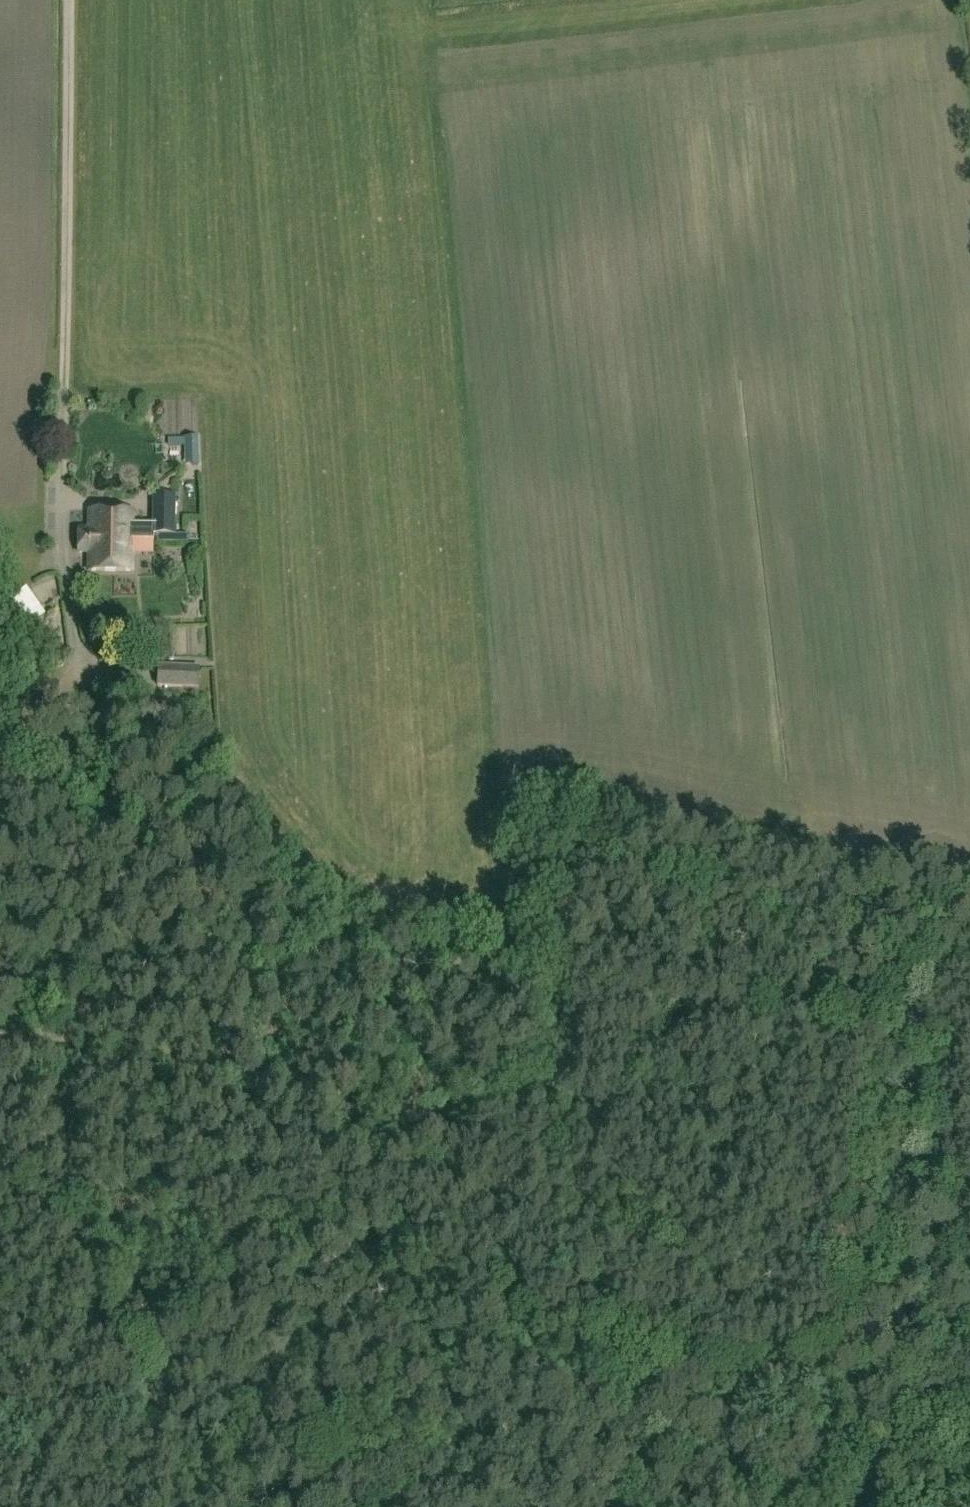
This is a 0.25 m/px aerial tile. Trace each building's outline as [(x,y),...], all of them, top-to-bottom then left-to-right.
[(184,437),(184,458),(199,458),(198,437),(184,437)] [(153,495),(152,523),(132,523),(133,510),(89,510),(88,528),(78,528),(78,540),(132,540),(132,539),(153,539),(153,533),(174,534),(175,496),(153,495)] [(208,537),(206,522),(191,524),(193,539),(208,537)] [(132,571),(132,540),(78,540),(78,551),(88,551),(87,570),(132,571)] [(28,620),(45,607),(36,594),(18,606),(28,620)] [(159,659),(183,659),(184,625),(160,625),(159,659)] [(198,667),(158,665),(157,685),(197,687),(198,667)]
